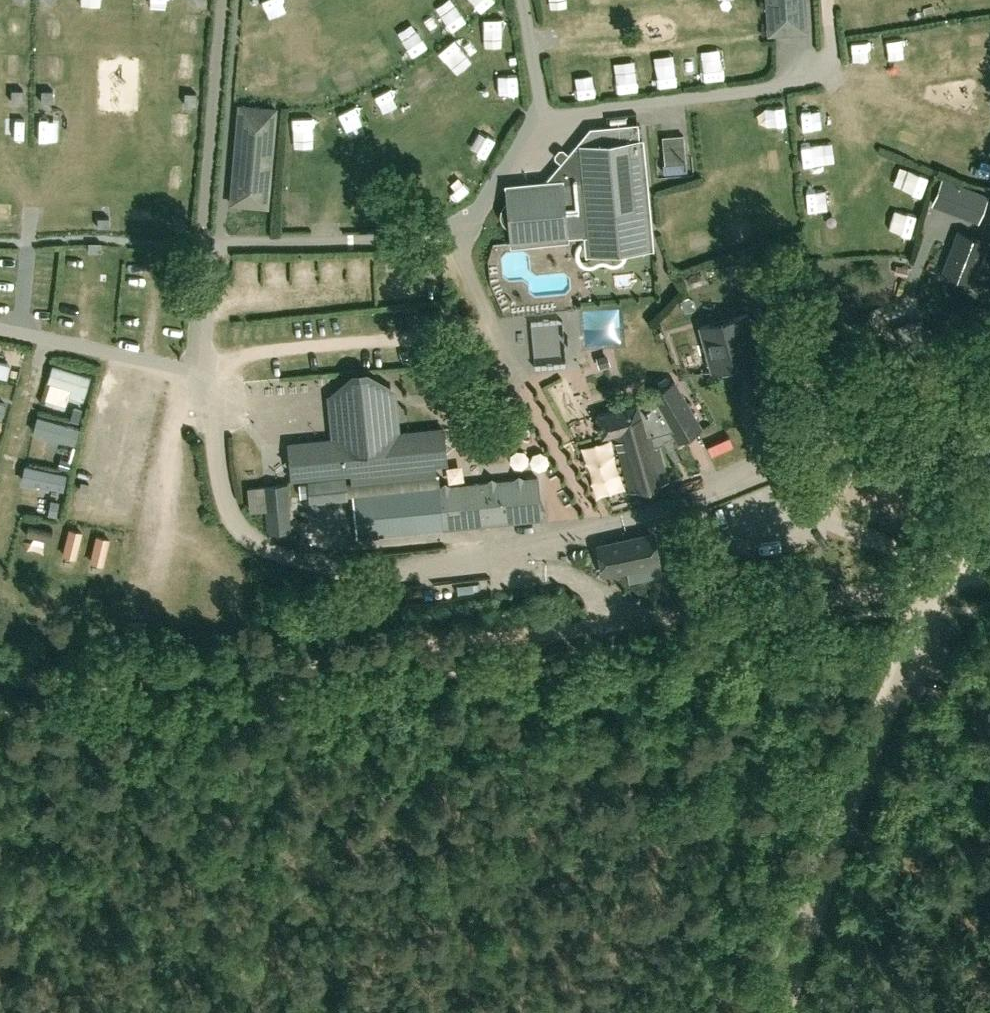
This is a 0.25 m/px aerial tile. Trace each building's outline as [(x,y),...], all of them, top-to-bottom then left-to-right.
[(18,17),(15,0),(0,0),(0,20),(18,17)] [(73,16),(95,15),(94,0),(72,0),(73,16)] [(105,9),(115,9),(115,0),(105,0),(105,9)] [(117,11),(135,11),(135,0),(117,0),(117,11)] [(191,14),(212,12),(212,0),(190,0),(191,14)] [(295,0),(292,0),(275,1),(276,23),(296,22),(295,0)] [(491,5),(490,0),(472,0),(474,9),(491,5)] [(552,8),(571,8),(571,0),(551,0),(552,8)] [(768,31),(805,29),(804,0),(766,0),(768,31)] [(983,20),(989,18),(989,0),(978,0),(983,20)] [(425,14),(436,32),(454,22),(443,3),(425,14)] [(385,30),(397,59),(415,51),(403,22),(385,30)] [(907,37),(894,38),(895,62),(908,61),(907,37)] [(493,70),(510,62),(505,51),(488,59),(493,70)] [(722,81),(721,57),(706,58),(707,81),(722,81)] [(620,63),(622,92),(641,91),(639,62),(620,63)] [(682,87),(681,65),(660,66),(661,88),(682,87)] [(582,97),(599,96),(597,75),(581,76),(582,97)] [(179,76),(178,99),(206,100),(206,77),(179,76)] [(105,99),(130,100),(130,78),(106,77),(105,99)] [(505,85),(493,91),(503,110),(515,104),(505,85)] [(18,110),(18,89),(0,88),(0,109),(18,110)] [(395,129),(413,120),(400,94),(382,103),(395,129)] [(268,205),(277,107),(240,104),(231,201),(268,205)] [(638,127),(637,124),(590,128),(543,184),(507,187),(508,201),(505,201),(504,204),(501,209),(500,213),(501,217),(504,222),(507,225),(510,226),(512,243),(567,238),(567,237),(586,236),(587,253),(650,247),(648,232),(640,141),(642,141),(640,127),(638,127)] [(7,146),(25,146),(25,126),(7,125),(7,146)] [(805,153),(826,152),(824,127),(804,129),(805,153)] [(347,173),(357,170),(352,154),(341,157),(347,173)] [(989,187),(989,164),(985,162),(978,183),(989,187)] [(292,170),(292,190),(301,190),(302,170),(292,170)] [(313,173),(303,173),(303,191),(312,191),(313,173)] [(917,175),(910,196),(930,203),(937,182),(917,175)] [(942,179),(933,202),(978,219),(987,195),(954,182),(942,178),(942,179)] [(814,200),(842,195),(839,180),(811,185),(814,200)] [(0,198),(0,223),(10,223),(8,198),(0,198)] [(913,248),(925,229),(898,212),(886,231),(913,248)] [(971,281),(985,241),(958,231),(943,271),(971,281)] [(90,244),(89,253),(103,253),(103,244),(90,244)] [(712,369),(752,357),(748,340),(754,338),(747,313),(700,325),(712,369)] [(629,327),(595,328),(596,356),(631,355),(629,327)] [(14,388),(20,373),(0,366),(0,383),(14,388)] [(682,438),(701,426),(675,381),(654,393),(655,394),(646,400),(596,414),(602,435),(614,432),(630,490),(669,480),(659,444),(678,432),(682,438)] [(79,419),(79,409),(96,408),(95,382),(57,384),(59,420),(79,419)] [(155,393),(155,402),(174,403),(175,395),(155,393)] [(443,428),(288,444),(292,477),(446,461),(443,428)] [(692,436),(698,487),(719,484),(712,434),(692,436)] [(51,452),(82,456),(84,443),(52,439),(51,452)] [(37,492),(75,501),(79,483),(41,474),(37,492)] [(502,479),(507,520),(541,517),(537,476),(502,479)] [(746,494),(763,489),(759,476),(742,481),(746,494)] [(310,503),(348,499),(346,477),(308,480),(310,503)] [(357,535),(507,520),(502,479),(353,494),(357,535)] [(265,509),(290,507),(288,483),(262,485),(265,509)] [(604,575),(660,564),(653,532),(598,543),(604,575)]
